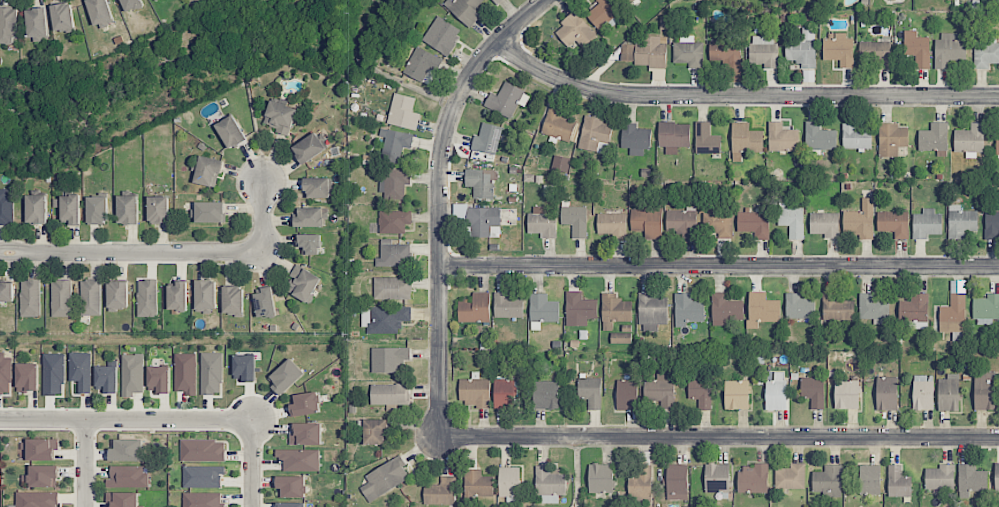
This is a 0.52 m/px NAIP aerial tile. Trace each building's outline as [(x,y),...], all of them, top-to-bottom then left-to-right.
[(108,0),(86,0),(94,27),(114,21),(108,0)] [(144,5),(142,0),(121,0),(127,13),(144,5)] [(470,28),(481,15),(475,10),(484,0),(447,0),(443,4),(470,28)] [(599,4),(586,15),(598,30),(622,10),(614,0),(596,0),(599,4)] [(54,33),(75,31),(72,3),(52,5),(54,33)] [(16,7),(0,7),(0,44),(15,44),(16,7)] [(28,38),(48,37),(47,8),(27,9),(28,38)] [(597,36),(575,10),(560,23),(563,27),(556,33),(570,50),(578,43),(582,49),(597,36)] [(422,40),(447,56),(463,32),(438,15),(422,40)] [(786,61),(801,61),(801,68),(815,68),(816,28),(801,28),(801,40),(786,40),(786,61)] [(929,37),(917,37),(917,30),(904,30),(904,54),(915,54),(915,69),(930,69),(929,37)] [(853,68),(853,38),(846,39),(846,33),(824,34),(824,60),(840,60),(840,68),(853,68)] [(966,33),(941,33),(941,40),(935,40),(935,69),(949,69),(949,60),(966,60),(966,33)] [(703,43),(694,43),(694,35),(680,36),(680,42),(673,42),(674,63),(688,63),(688,68),(703,68),(703,43)] [(666,67),(667,36),(642,36),(641,44),(622,44),(621,61),(635,61),(635,67),(666,67)] [(764,68),(777,68),(778,36),(751,36),(750,64),(764,64),(764,68)] [(709,42),(710,61),(727,61),(727,69),(741,68),(740,41),(709,42)] [(859,61),(877,62),(877,69),(891,70),(891,42),(860,42),(859,61)] [(975,43),(974,68),(990,68),(990,64),(998,64),(998,43),(975,43)] [(437,71),(443,59),(417,46),(404,74),(423,83),(430,68),(437,71)] [(525,107),(530,94),(504,82),(498,96),(490,92),(483,106),(510,119),(517,104),(525,107)] [(387,124),(417,130),(420,114),(412,112),(415,98),(394,93),(387,124)] [(262,125),(289,135),(298,110),(271,100),(262,125)] [(561,117),(563,109),(550,105),(541,133),(570,142),(576,122),(561,117)] [(247,140),(233,115),(215,125),(229,150),(247,140)] [(614,123),(585,116),(578,148),(606,154),(614,123)] [(769,152),(799,151),(799,129),(783,130),(782,121),(768,122),(769,152)] [(837,131),(820,130),(820,122),(806,121),(805,149),(836,150),(837,131)] [(502,127),(482,122),(479,136),(475,135),(471,149),(495,155),(502,127)] [(690,123),(659,122),(659,147),(665,147),(665,155),(677,155),(678,147),(690,147),(690,123)] [(721,135),(710,135),(710,122),(696,122),(696,153),(721,154),(721,135)] [(732,161),(741,161),(741,152),(763,152),(763,131),(749,131),(749,123),(732,122),(732,161)] [(948,123),(931,122),(930,131),(919,131),(918,150),(947,151),(948,123)] [(637,124),(623,123),(622,148),(630,148),(629,156),(648,156),(649,129),(637,129),(637,124)] [(871,149),(872,128),(858,128),(858,124),(843,123),(843,148),(871,149)] [(908,128),(899,128),(898,123),(879,124),(879,157),(898,157),(898,147),(908,147),(908,128)] [(984,152),(985,123),(970,123),(970,130),(954,130),(954,151),(966,152),(966,158),(976,159),(976,152),(984,152)] [(414,135),(381,128),(379,136),(386,138),(381,159),(400,164),(403,147),(411,149),(414,135)] [(291,148),(303,165),(326,149),(315,132),(291,148)] [(216,188),(223,160),(200,155),(194,183),(216,188)] [(569,172),(571,158),(554,156),(552,170),(569,172)] [(411,184),(410,169),(385,170),(386,201),(405,201),(405,184),(411,184)] [(494,199),(494,170),(466,169),(466,186),(473,186),(473,198),(494,199)] [(304,197),(333,198),(333,178),(305,178),(304,197)] [(14,225),(13,191),(0,191),(0,225),(14,225)] [(27,224),(47,224),(47,195),(26,195),(27,224)] [(80,195),(61,195),(62,225),(80,225),(80,195)] [(139,224),(138,195),(118,196),(118,224),(139,224)] [(169,197),(150,196),(149,224),(169,224),(169,197)] [(108,197),(88,197),(88,224),(108,224),(108,197)] [(862,212),(843,212),(843,234),(859,234),(859,239),(873,240),(873,198),(862,198),(862,212)] [(226,202),(195,202),(195,222),(225,223),(226,202)] [(703,232),(718,232),(718,238),(731,238),(732,212),(716,211),(717,206),(704,205),(703,232)] [(978,211),(959,211),(959,205),(949,205),(948,239),(965,239),(965,231),(977,231),(978,211)] [(667,211),(667,236),(696,236),(696,206),(687,206),(687,210),(667,211)] [(586,207),(561,207),(562,225),(572,224),(572,239),(587,239),(586,207)] [(804,239),(803,207),(778,208),(778,226),(789,226),(789,239),(804,239)] [(326,227),(326,208),(299,208),(299,217),(293,217),(294,227),(326,227)] [(491,237),(490,226),(501,226),(501,208),(468,208),(468,238),(491,237)] [(942,214),(934,214),(934,208),(923,208),(922,214),(913,214),(913,239),(928,240),(928,234),(942,234),(942,214)] [(546,213),(545,209),(527,209),(528,234),(542,233),(542,238),(557,238),(556,213),(546,213)] [(662,210),(631,209),(631,231),(645,231),(645,239),(662,239),(662,210)] [(379,233),(405,234),(405,224),(412,224),(412,211),(379,211),(379,233)] [(737,232),(754,232),(754,240),(769,240),(769,212),(738,211),(737,232)] [(908,212),(877,212),(877,231),(894,231),(895,239),(909,239),(908,212)] [(985,212),(985,240),(998,239),(998,212),(985,212)] [(627,214),(598,213),(597,236),(626,236),(627,214)] [(810,233),(824,233),(824,238),(839,238),(839,213),(810,213),(810,233)] [(321,235),(296,235),(296,247),(306,247),(306,255),(321,255),(321,235)] [(410,244),(392,245),(392,239),(381,239),(381,258),(375,258),(376,266),(411,266),(410,244)] [(290,276),(294,278),(286,291),(309,303),(322,278),(296,264),(290,276)] [(412,278),(374,277),(374,300),(412,300),(412,278)] [(157,280),(139,279),(138,317),(157,317),(157,280)] [(40,280),(21,280),(21,317),(40,317),(40,280)] [(71,280),(51,281),(52,317),(72,317),(71,280)] [(81,280),(81,315),(100,316),(101,280),(81,280)] [(964,332),(965,281),(950,280),(950,307),(939,307),(939,332),(964,332)] [(216,281),(196,281),(196,312),(216,312),(216,281)] [(129,282),(108,282),(108,308),(128,309),(129,282)] [(0,283),(0,301),(14,302),(14,283),(0,283)] [(169,283),(168,311),(187,311),(187,283),(169,283)] [(243,314),(244,287),(223,287),(222,314),(243,314)] [(276,316),(272,287),(261,288),(262,293),(255,294),(257,318),(276,316)] [(567,326),(588,326),(588,320),(597,319),(597,299),(582,300),(582,291),(566,291),(567,326)] [(490,292),(473,292),(473,301),(458,301),(458,322),(490,322),(490,292)] [(667,297),(653,298),(653,292),(639,293),(640,332),(657,332),(657,324),(668,324),(667,297)] [(713,326),(727,326),(727,320),(744,320),(743,301),(726,301),(726,292),(712,293),(713,326)] [(780,300),(766,300),(766,292),(748,292),(748,329),(758,329),(758,322),(780,322),(780,300)] [(822,320),(854,321),(854,301),(837,301),(838,293),(823,292),(822,320)] [(494,318),(523,317),(523,296),(508,296),(508,293),(494,293),(494,318)] [(547,294),(530,293),(530,330),(540,330),(541,322),(559,322),(559,301),(547,301),(547,294)] [(602,321),(632,322),(632,300),(617,300),(617,293),(602,293),(602,321)] [(704,321),(704,301),(693,301),(692,293),(675,293),(676,327),(686,327),(686,322),(704,321)] [(800,298),(800,293),(787,293),(786,318),(815,319),(815,298),(800,298)] [(860,321),(889,321),(889,299),(874,299),(874,293),(860,293),(860,321)] [(928,293),(911,293),(911,301),(899,301),(898,322),(909,323),(909,329),(928,329),(928,293)] [(992,325),(992,319),(998,319),(998,293),(987,294),(987,299),(973,299),(974,325),(992,325)] [(400,333),(401,321),(411,321),(411,307),(362,307),(361,332),(400,333)] [(631,343),(631,333),(611,333),(611,343),(631,343)] [(401,373),(401,361),(411,361),(411,348),(372,347),(372,372),(401,373)] [(79,393),(92,393),(91,352),(69,353),(70,381),(78,381),(79,393)] [(222,353),(201,352),(201,394),(222,394),(222,353)] [(65,354),(44,353),(43,395),(64,395),(65,354)] [(0,354),(0,394),(11,394),(11,354),(0,354)] [(123,354),(122,397),(134,397),(134,393),(143,393),(144,354),(123,354)] [(197,354),(176,354),(175,391),(185,392),(185,396),(196,396),(197,354)] [(256,355),(234,355),(234,381),(255,381),(256,355)] [(274,384),(272,386),(281,396),(305,373),(290,358),(269,378),(274,384)] [(39,364),(17,363),(17,391),(38,391),(39,364)] [(117,393),(118,367),(96,366),(96,387),(104,387),(104,393),(117,393)] [(170,367),(148,366),(148,392),(170,392),(170,367)] [(646,408),(675,406),(673,371),(657,372),(657,379),(644,379),(646,408)] [(996,371),(975,371),(974,410),(995,410),(996,371)] [(785,372),(774,372),(774,380),(766,381),(766,410),(786,410),(785,372)] [(958,411),(959,374),(947,374),(946,379),(938,379),(938,411),(958,411)] [(933,411),(934,376),(913,375),(912,410),(933,411)] [(897,377),(876,377),(876,410),(898,410),(897,377)] [(602,378),(578,378),(578,399),(589,400),(588,409),(601,410),(602,378)] [(824,409),(824,378),(803,378),(803,398),(811,398),(811,409),(824,409)] [(489,379),(459,379),(460,407),(490,406),(489,379)] [(514,409),(515,379),(495,379),(494,408),(514,409)] [(617,410),(637,410),(637,379),(616,380),(617,410)] [(835,380),(835,409),(859,409),(859,381),(835,380)] [(559,409),(559,381),(533,382),(533,409),(559,409)] [(725,409),(749,409),(749,381),(725,381),(725,409)] [(409,384),(370,385),(371,405),(410,404),(409,384)] [(292,416),(320,414),(319,392),(294,394),(294,404),(291,404),(292,416)] [(386,445),(386,420),(365,419),(364,444),(386,445)] [(321,423),(291,423),(291,445),(321,445),(321,423)] [(143,439),(115,440),(115,449),(109,449),(110,461),(144,461),(143,439)] [(57,440),(22,440),(22,460),(57,461),(57,440)] [(225,462),(225,440),(181,440),(181,461),(225,462)] [(319,471),(320,450),(276,449),(276,460),(284,460),(283,470),(319,471)] [(369,502),(411,477),(399,456),(365,476),(369,482),(360,487),(369,502)] [(805,489),(804,463),(789,463),(789,468),(775,469),(776,489),(805,489)] [(613,464),(589,464),(589,493),(613,493),(613,464)] [(687,500),(688,465),(668,464),(667,500),(687,500)] [(730,464),(706,464),(705,492),(729,493),(730,464)] [(768,465),(739,464),(739,493),(768,493),(768,465)] [(954,465),(939,464),(939,468),(926,468),(925,489),(954,489),(954,465)] [(975,464),(959,464),(958,498),(969,498),(969,491),(987,491),(987,471),(975,471),(975,464)] [(22,475),(22,486),(57,487),(58,465),(30,465),(30,475),(22,475)] [(842,465),(825,465),(824,472),(813,471),(812,494),(841,495),(842,465)] [(881,465),(860,465),(860,494),(880,495),(881,465)] [(911,497),(912,477),(901,476),(902,465),(889,465),(888,497),(911,497)] [(106,486),(146,487),(147,467),(111,466),(111,479),(106,479),(106,486)] [(223,488),(223,467),(184,466),(183,487),(223,488)] [(652,466),(629,466),(629,502),(651,503),(652,466)] [(499,498),(519,498),(519,467),(499,467),(499,498)] [(566,495),(566,474),(560,474),(559,467),(535,467),(536,495),(542,495),(543,504),(559,503),(558,496),(566,495)] [(494,476),(481,476),(481,469),(465,469),(464,496),(493,497),(494,476)] [(277,497),(306,498),(306,476),(278,476),(277,497)] [(424,504),(456,505),(456,476),(440,476),(440,485),(424,485),(424,504)] [(58,492),(17,492),(16,506),(58,506),(58,492)] [(144,506),(138,506),(139,493),(107,492),(107,504),(112,504),(112,506),(144,506)] [(222,493),(183,492),(183,506),(222,506),(222,493)]
